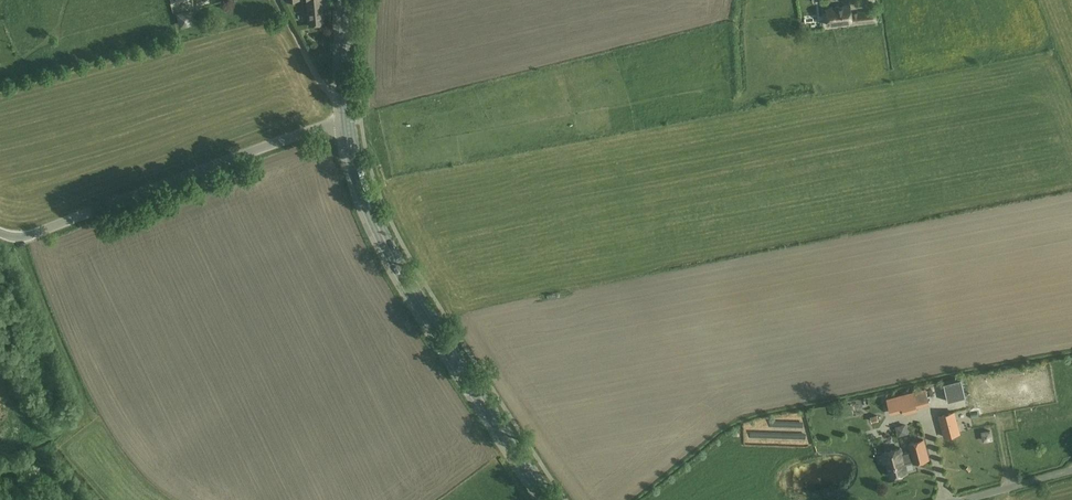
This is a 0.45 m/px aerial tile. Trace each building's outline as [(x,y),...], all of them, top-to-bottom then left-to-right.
[(309,24),(323,23),(321,0),(323,0),(307,0),(309,24)] [(849,5),(825,8),(827,25),(851,22),(852,25),(877,22),(876,10),(850,13),(849,5)] [(965,397),(961,380),(944,384),(948,401),(965,397)] [(926,388),(887,398),(892,415),(904,412),(905,414),(919,411),(918,408),(930,404),(926,388)] [(797,411),(800,417),(806,415),(804,408),(797,411)] [(955,411),(939,415),(945,436),(960,432),(955,411)] [(986,426),(987,436),(999,434),(998,424),(986,426)] [(891,476),(907,472),(905,463),(914,461),(915,462),(929,459),(924,440),(910,443),(912,451),(902,454),(901,448),(885,452),(885,454),(883,455),(885,462),(887,462),(891,476)] [(951,476),(945,445),(936,447),(943,478),(951,476)]
